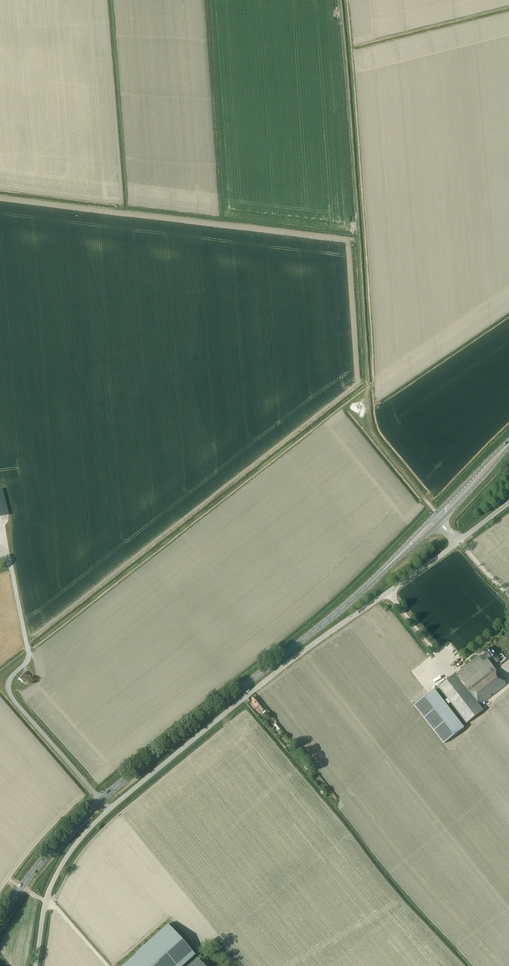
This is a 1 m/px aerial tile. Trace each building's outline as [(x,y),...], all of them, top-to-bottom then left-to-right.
[(9,515),(2,489),(0,489),(0,517),(9,515)] [(499,659),(497,657),(496,655),(497,655),(495,653),(495,654),(490,648),(484,652),(485,654),(480,658),(479,656),(456,674),(455,674),(439,687),(448,699),(451,703),(467,723),(484,710),(480,705),(507,684),(488,659),(489,658),(492,661),(493,660),(495,662),(496,662),(497,662),(498,662),(499,661),(499,660),(499,659)] [(31,677),(26,672),(20,679),(23,683),(26,679),(27,680),(31,677)] [(444,702),(435,690),(415,705),(444,743),(464,728),(447,705),(451,703),(448,699),(444,702)] [(258,707),(262,712),(265,709),(255,697),(252,700),(253,701),(251,702),(256,708),(258,707)] [(122,965),(182,965),(195,955),(194,954),(168,924),(133,956),(122,965)] [(197,958),(188,965),(205,965),(197,958)]
